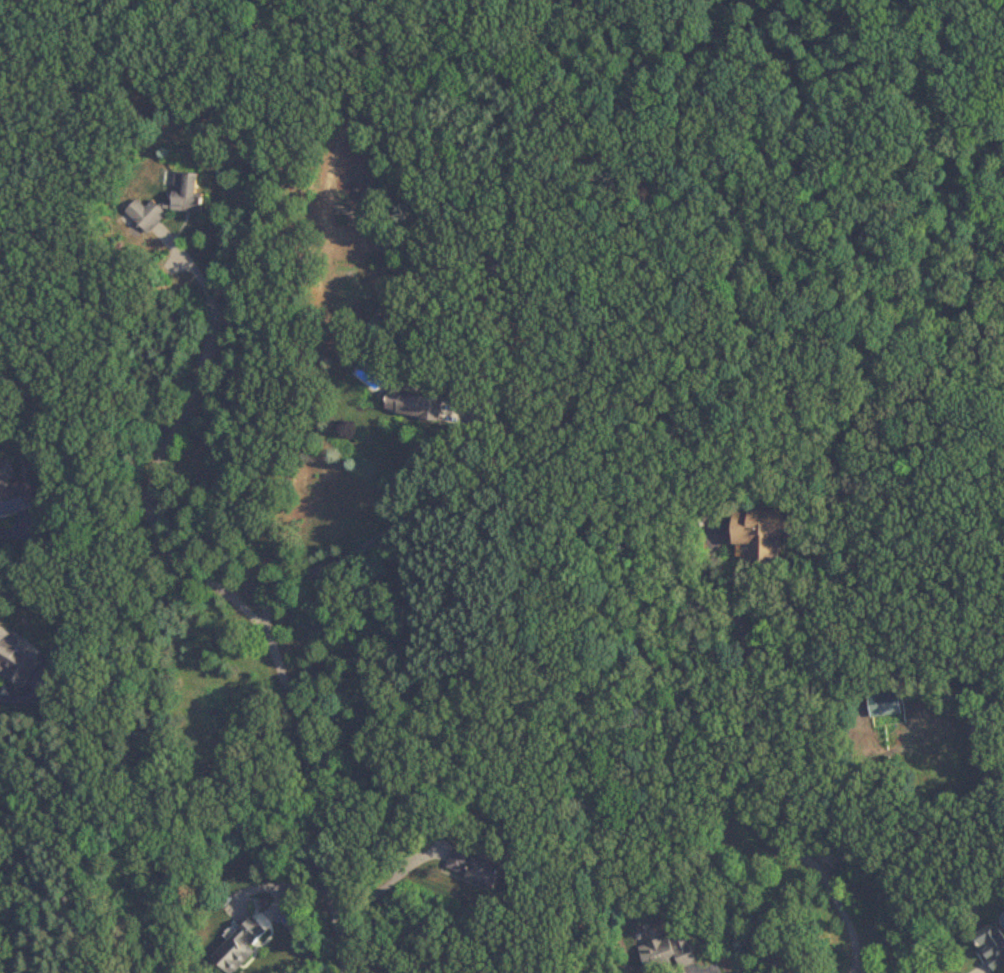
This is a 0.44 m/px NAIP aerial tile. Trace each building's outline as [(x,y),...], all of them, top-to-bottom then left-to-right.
[(198,174),(174,172),(171,206),(158,205),(153,199),(145,207),(138,200),(126,212),(148,235),(167,216),(167,211),(203,214),(204,203),(197,196),(198,174)] [(404,384),(390,382),(386,413),(439,420),(442,397),(403,392),(404,384)] [(36,508),(31,483),(6,489),(4,480),(14,478),(10,460),(0,462),(0,515),(36,508)] [(731,511),(731,546),(749,546),(749,567),(779,567),(779,536),(790,536),(790,511),(731,511)] [(0,627),(0,671),(27,686),(41,661),(19,648),(23,640),(0,627)] [(904,718),(901,691),(870,694),(873,721),(904,718)] [(502,871),(455,850),(446,870),(493,890),(502,871)] [(252,949),(268,933),(254,918),(212,959),(226,972),(237,972),(257,953),(252,949)] [(1003,966),(1003,937),(995,923),(972,937),(994,972),(1003,966)] [(639,947),(647,972),(650,972),(678,964),(680,969),(696,965),(686,933),(639,947)]
